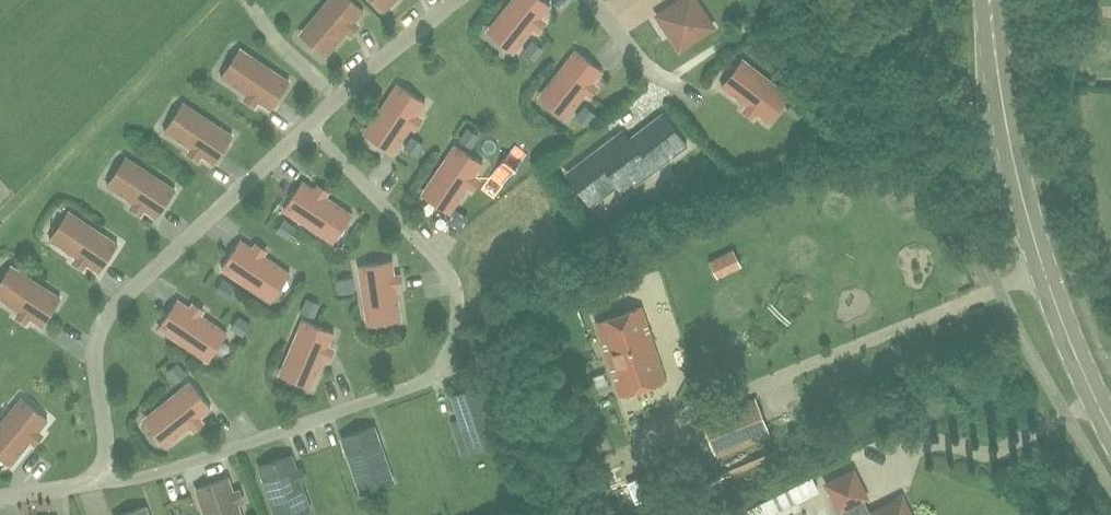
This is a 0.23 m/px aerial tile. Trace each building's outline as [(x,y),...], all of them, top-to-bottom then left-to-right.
[(310,31),(331,49),(346,31),(347,30),(353,22),(354,22),(355,21),(354,21),(364,10),(352,0),(328,0),(332,4),(310,31)] [(496,27),(518,45),(533,27),(534,26),(533,26),(540,18),(541,18),(541,17),(550,6),(543,0),(518,0),(496,27)] [(680,45),(711,25),(694,0),(681,0),(664,12),(673,25),(669,28),(680,45)] [(570,65),(549,93),(571,110),(585,92),(586,91),(592,82),(593,83),(594,82),(593,81),(602,70),(575,49),(566,61),(570,65)] [(273,77),(244,57),(228,81),(247,94),(248,95),(249,94),(257,100),(257,101),(258,101),(270,109),(289,80),(276,72),(273,77)] [(773,89),(746,67),(728,90),(746,104),(747,105),(748,104),(756,111),(757,112),(768,121),(789,94),(777,84),(773,89)] [(393,100),(374,129),(397,145),(410,125),(410,126),(411,125),(410,124),(416,115),(417,116),(418,115),(417,114),(425,103),(397,84),(388,96),(393,100)] [(216,131),(187,112),(172,135),(191,148),(190,148),(192,149),(192,148),(201,154),(200,155),(201,156),(202,155),(214,163),(233,135),(220,126),(216,131)] [(623,194),(687,146),(663,113),(621,145),(614,136),(573,167),(592,192),(611,178),(623,194)] [(451,160),(431,189),(455,205),(467,186),(468,186),(469,185),(468,185),(474,176),(475,177),(475,175),(483,163),(455,144),(446,157),(451,160)] [(159,185),(138,172),(129,166),(114,190),(133,202),(133,203),(134,203),(135,203),(138,205),(143,208),(143,209),(144,210),(156,217),(175,189),(162,180),(159,185)] [(300,213),(329,232),(345,209),(326,196),(325,195),(324,195),(316,190),(316,189),(315,188),(315,189),(303,181),(284,209),(297,218),(300,213)] [(102,240),(72,220),(57,243),(76,256),(76,257),(77,257),(86,263),(87,264),(99,272),(118,243),(105,235),(102,240)] [(238,272),(267,291),(283,268),(264,255),(263,254),(262,255),(254,249),(254,248),(253,247),(253,248),(241,240),(222,268),(235,277),(238,272)] [(734,249),(710,261),(718,277),(741,265),(734,249)] [(367,280),(372,314),(400,310),(396,287),(397,287),(397,286),(396,286),(394,276),(395,276),(395,274),(394,274),(392,260),(358,265),(361,280),(367,280)] [(15,275),(0,298),(0,299),(19,311),(20,312),(20,311),(29,317),(29,318),(30,319),(30,318),(42,326),(61,298),(48,289),(44,294),(15,275)] [(175,331),(204,351),(220,328),(201,315),(201,314),(200,314),(191,308),(190,307),(178,299),(159,328),(172,336),(175,331)] [(597,321),(621,394),(665,380),(641,307),(597,321)] [(302,336),(289,368),(315,379),(324,358),(325,357),(324,357),(328,347),(329,347),(329,346),(334,333),(303,319),(297,333),(302,336)] [(182,396),(154,418),(172,440),(190,425),(190,426),(191,425),(191,424),(199,418),(201,417),(200,417),(211,408),(190,381),(178,391),(182,396)] [(482,384),(452,395),(468,442),(495,432),(484,400),(487,399),(482,384)] [(16,458),(30,441),(31,441),(32,440),(31,439),(38,431),(38,432),(39,431),(39,430),(48,419),(22,398),(12,410),(17,413),(0,433),(0,445),(16,458)] [(755,399),(703,420),(716,452),(768,431),(755,399)] [(391,473),(375,426),(342,437),(348,452),(353,450),(365,483),(391,473)] [(292,455),(260,466),(265,481),(271,479),(282,512),(309,502),(301,481),(297,469),(292,455)] [(804,488),(827,478),(820,463),(797,474),(804,488)] [(906,506),(902,507),(897,505),(895,502),(871,514),(863,498),(866,497),(853,471),(828,484),(840,509),(851,504),(857,514),(910,514),(906,506)] [(228,477),(196,489),(202,505),(207,504),(211,514),(242,514),(228,477)] [(768,514),(791,514),(802,510),(797,500),(768,514)] [(147,506),(138,509),(121,514),(150,514),(147,506)]
